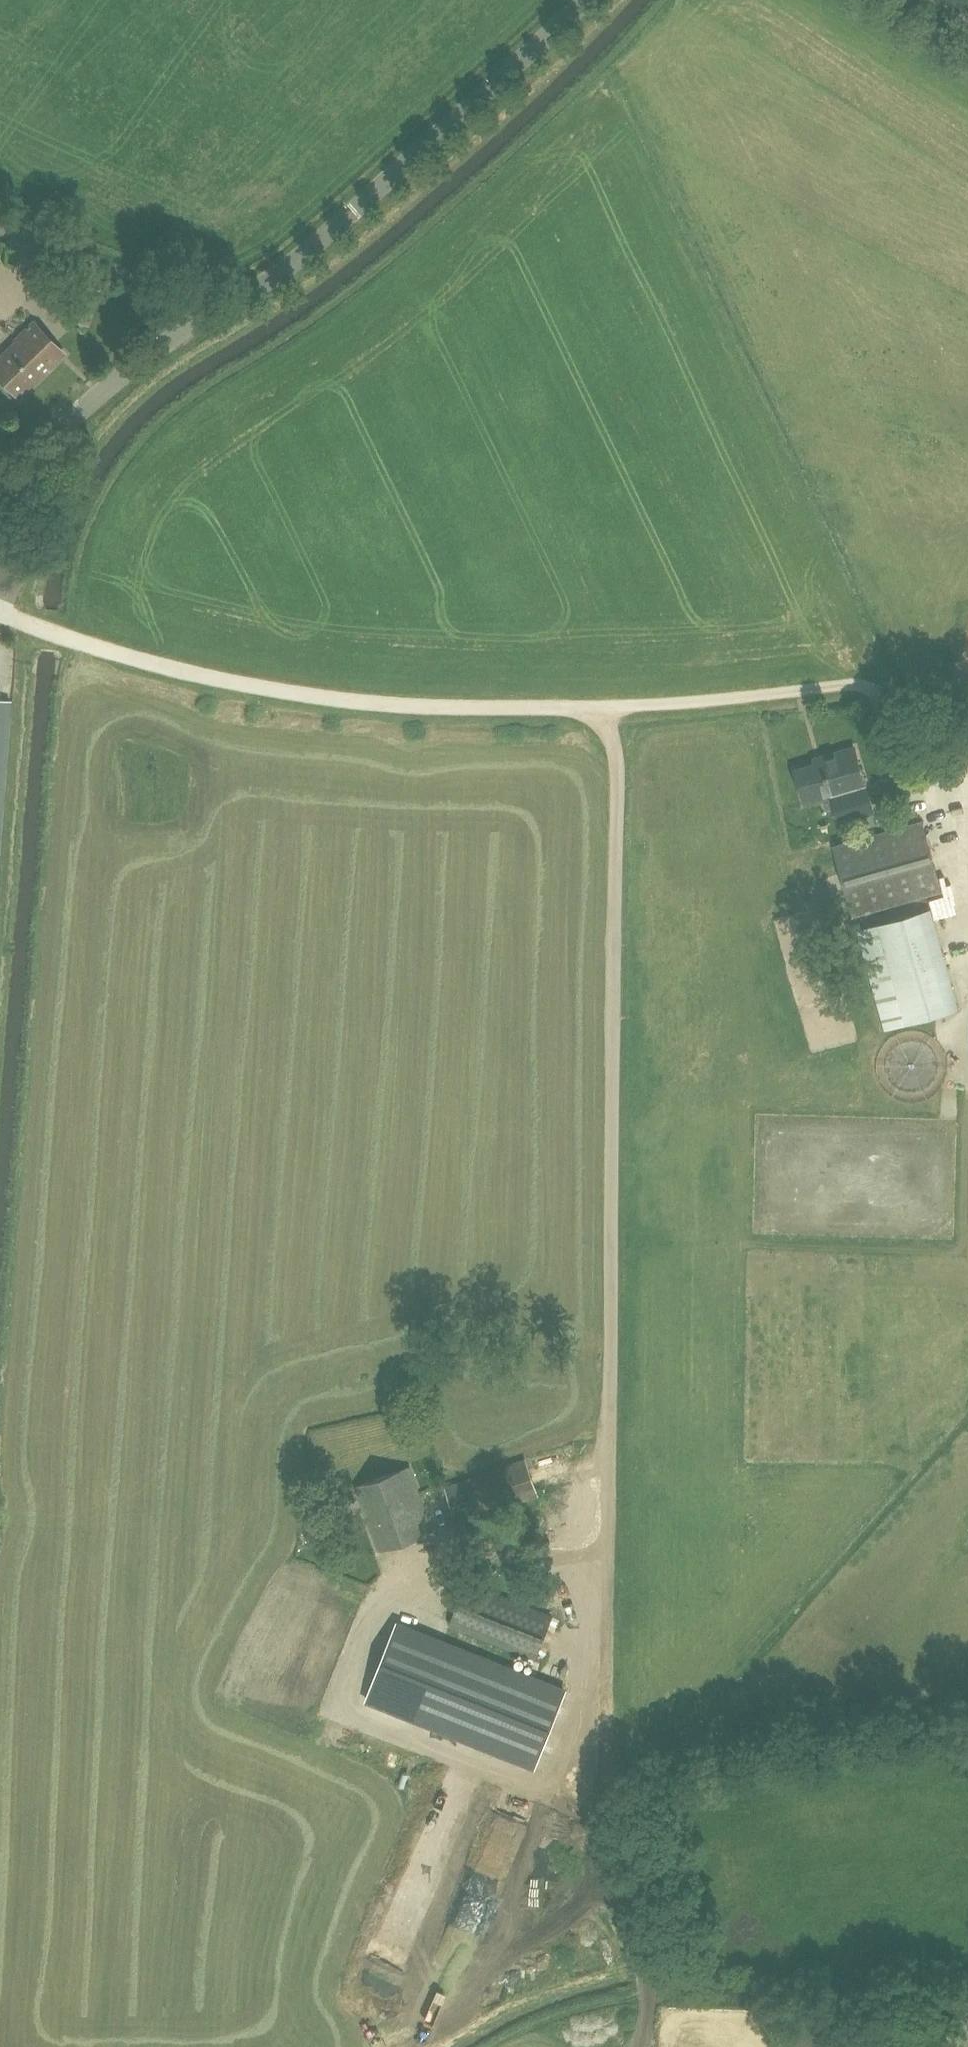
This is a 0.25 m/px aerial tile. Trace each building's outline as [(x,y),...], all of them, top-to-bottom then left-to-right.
[(18,397),(64,353),(33,322),(0,354),(0,379),(18,397)] [(0,700),(0,816),(9,701),(0,700)] [(823,762),(822,762),(815,764),(795,770),(805,804),(831,796),(839,823),(874,813),(866,786),(855,748),(822,757),(823,762)] [(922,821),(834,846),(853,916),(942,891),(922,821)] [(920,913),(857,931),(885,1029),(947,1011),(920,913)] [(459,1523),(538,1495),(525,1459),(446,1487),(459,1523)] [(381,1550),(432,1532),(409,1467),(357,1486),(381,1550)] [(551,1616),(515,1602),(467,1582),(451,1623),(535,1657),(551,1616)] [(397,1623),(367,1699),(535,1766),(565,1690),(397,1623)]
